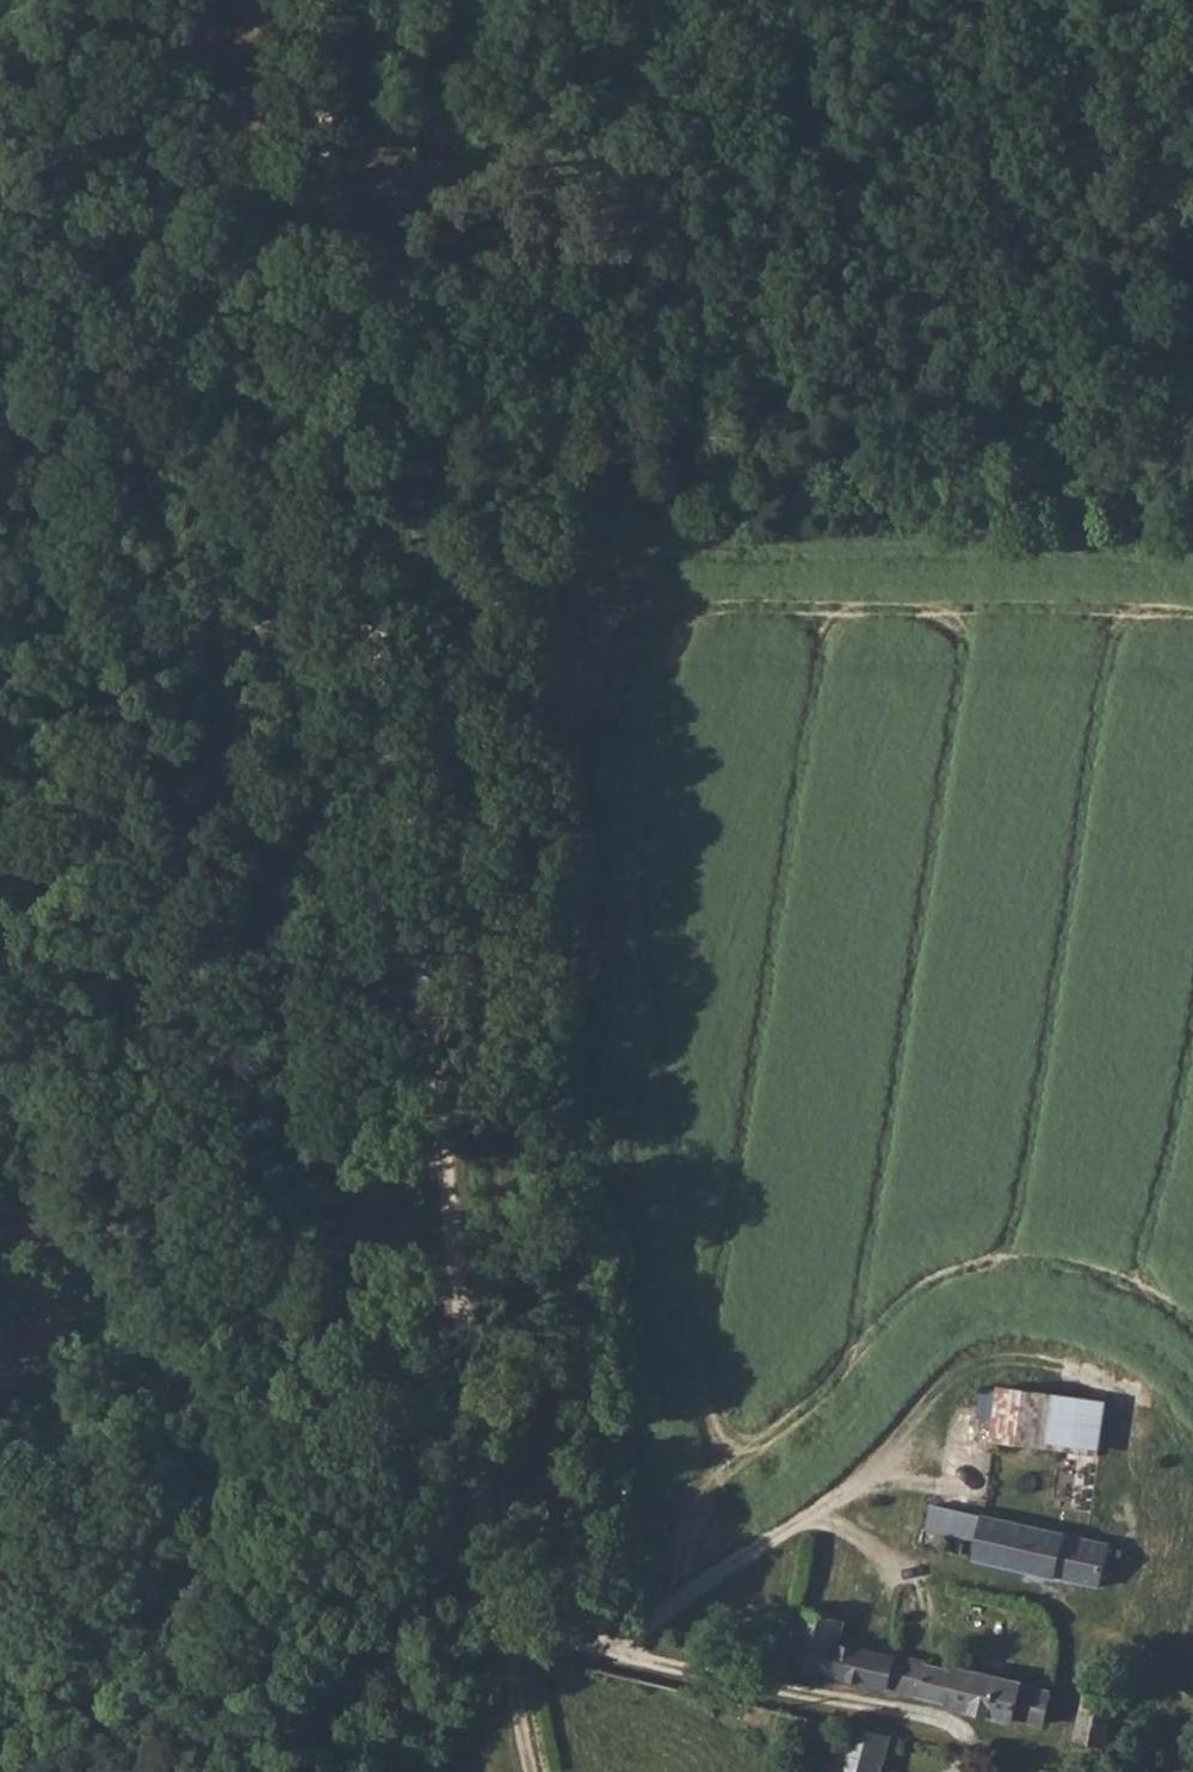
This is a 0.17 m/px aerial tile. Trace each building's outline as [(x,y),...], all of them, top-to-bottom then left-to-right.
[(1105,1402),(998,1386),(981,1517),(932,1505),(925,1531),(977,1541),(972,1564),(1103,1589),(1110,1543),(1074,1535),(1075,1514),(1092,1514),(1105,1402)] [(954,1671),(843,1644),(846,1623),(798,1610),(786,1665),(1044,1728),(1053,1692),(1023,1684),(1023,1681),(955,1665),(954,1671)] [(1117,1700),(1085,1691),(1074,1741),(1106,1748),(1117,1700)] [(847,1726),(834,1771),(881,1771),(891,1737),(847,1726)]
